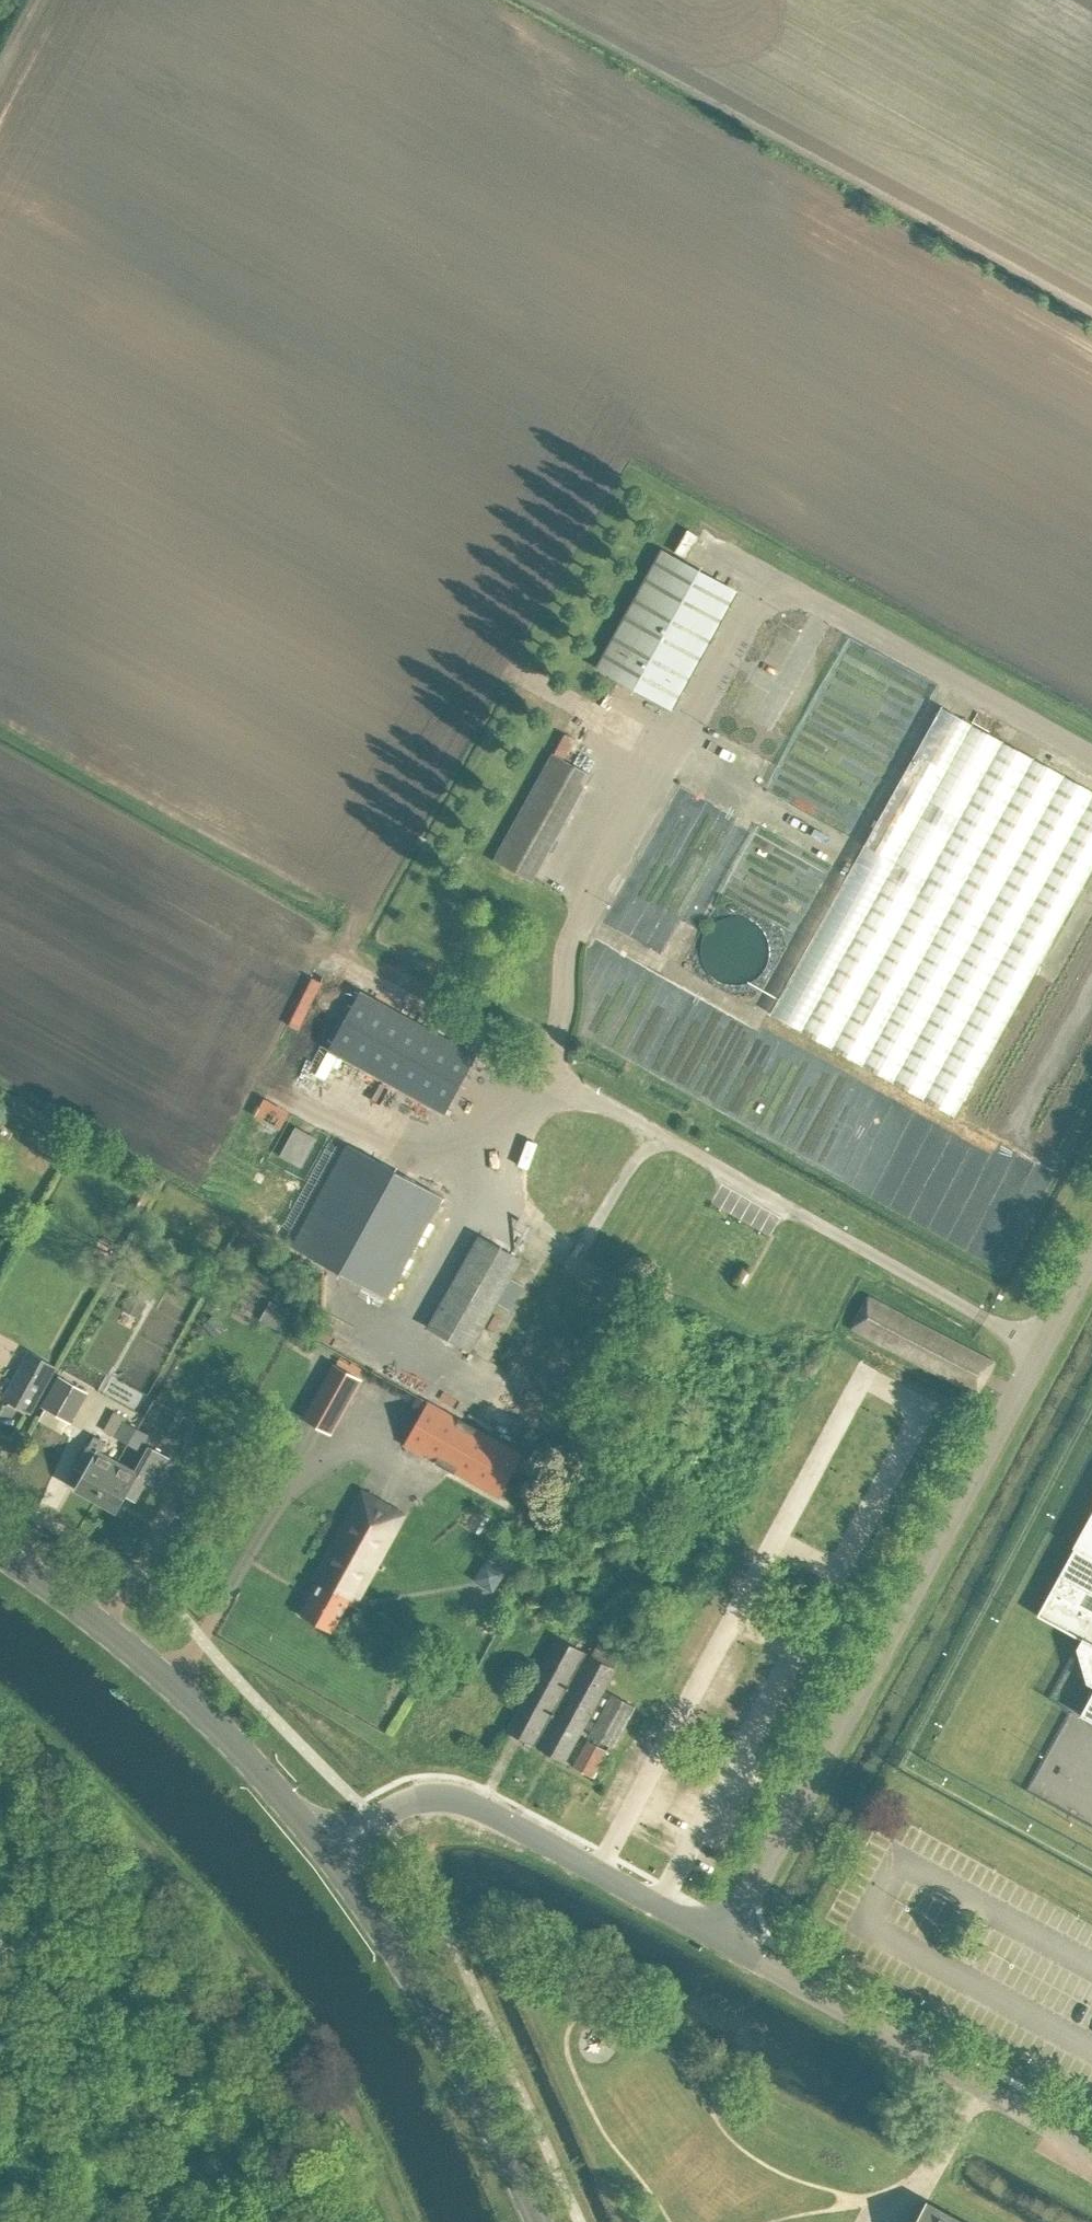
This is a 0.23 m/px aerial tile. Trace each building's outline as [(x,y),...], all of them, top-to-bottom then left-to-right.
[(733,592),(664,553),(600,669),(670,708),(733,592)] [(1091,864),(1091,795),(935,709),(767,1015),(953,1117),(1091,864)] [(580,752),(585,743),(564,731),(559,740),(580,752)] [(573,765),(553,754),(493,861),(529,881),(589,774),(585,772),(590,763),(578,757),(573,765)] [(789,853),(784,870),(822,882),(827,865),(789,853)] [(633,934),(665,948),(679,915),(673,912),(677,903),(673,902),(684,875),(679,873),(674,886),(663,881),(657,896),(650,893),(633,934)] [(361,992),(329,1050),(444,1114),(476,1056),(361,992)] [(263,1094),(253,1113),(279,1127),(289,1108),(263,1094)] [(294,1122),(279,1152),(303,1164),(318,1134),(294,1122)] [(291,1247),(387,1301),(444,1198),(347,1145),(291,1247)] [(508,1311),(523,1286),(511,1279),(522,1260),(478,1236),(426,1328),(469,1353),(497,1305),(508,1311)] [(608,1312),(616,1297),(606,1291),(597,1306),(608,1312)] [(128,1294),(120,1310),(136,1319),(145,1303),(128,1294)] [(280,1326),(290,1308),(270,1297),(260,1315),(280,1326)] [(993,1364),(867,1298),(851,1329),(978,1394),(993,1364)] [(32,1414),(58,1367),(28,1351),(2,1397),(32,1414)] [(302,1421),(330,1436),(360,1382),(332,1366),(302,1421)] [(40,1407),(68,1423),(85,1393),(57,1377),(40,1407)] [(403,1447),(498,1499),(522,1455),(427,1402),(403,1447)] [(125,1421),(115,1438),(127,1445),(136,1427),(125,1421)] [(136,1427),(127,1445),(138,1452),(148,1435),(136,1427)] [(116,1464),(95,1502),(116,1514),(125,1498),(133,1503),(145,1482),(152,1486),(168,1459),(147,1447),(132,1473),(116,1464)] [(95,1502),(116,1464),(95,1452),(95,1454),(86,1449),(74,1470),(83,1475),(74,1491),(95,1502)] [(404,1516),(362,1493),(312,1580),(317,1583),(300,1616),(331,1633),(348,1604),(354,1607),(404,1516)] [(1073,1545),(1074,1546),(1037,1616),(1081,1639),(1077,1647),(1087,1682),(1091,1685),(1091,1509),(1073,1545)] [(584,1632),(569,1624),(559,1641),(557,1639),(506,1732),(563,1764),(583,1728),(590,1732),(588,1736),(613,1750),(619,1738),(635,1708),(611,1694),(594,1724),(587,1720),(614,1671),(621,1654),(599,1642),(589,1657),(575,1649),(584,1632)] [(1079,1716),(1091,1723),(1091,1692),(1079,1716)] [(593,1779),(607,1752),(586,1740),(572,1767),(593,1779)] [(925,2201),(914,2221),(964,2221),(925,2201)]
